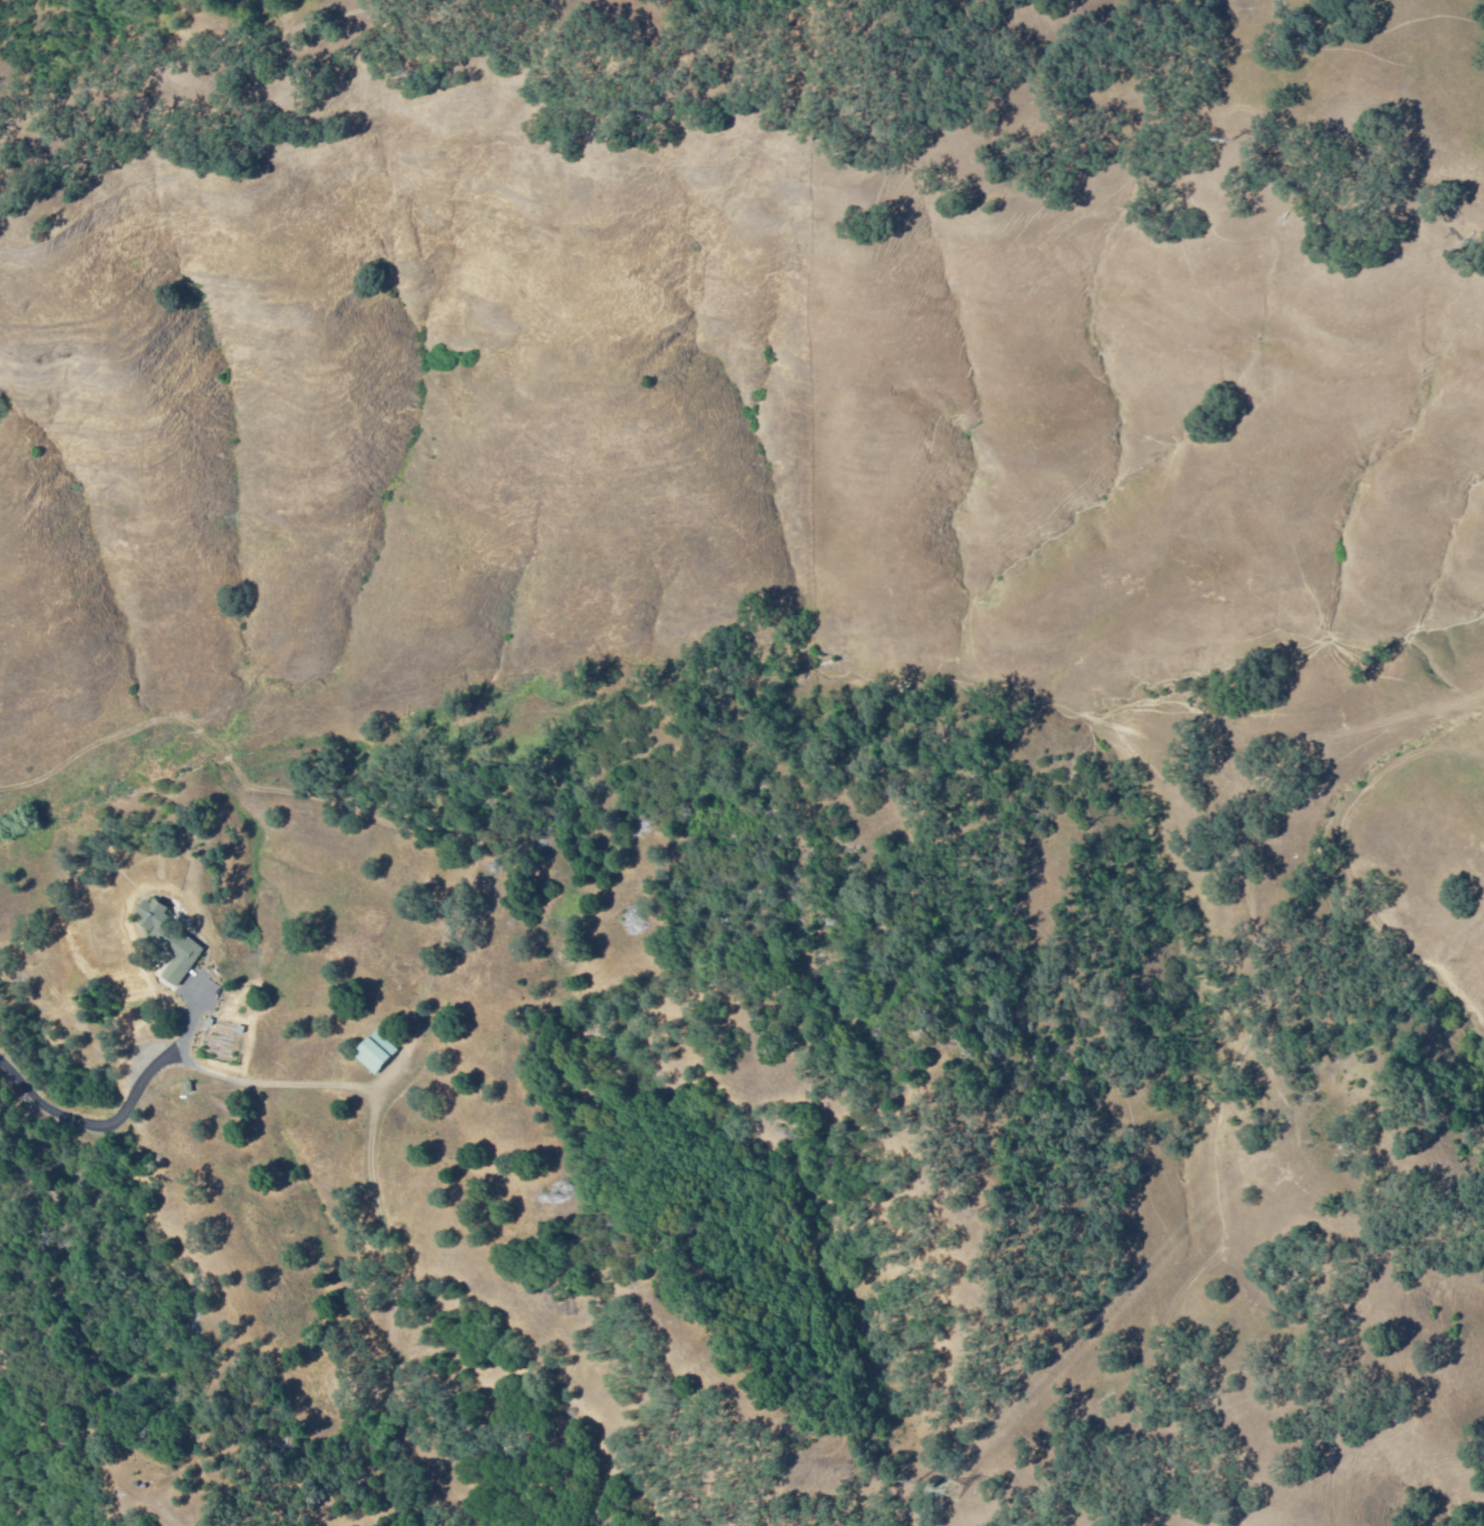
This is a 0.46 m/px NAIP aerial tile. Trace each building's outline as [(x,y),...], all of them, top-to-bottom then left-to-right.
[(212,949),(171,920),(178,909),(162,899),(146,923),(161,933),(159,937),(184,955),(167,978),(184,990),(212,949)] [(383,1079),(406,1053),(385,1034),(362,1060),(383,1079)]
